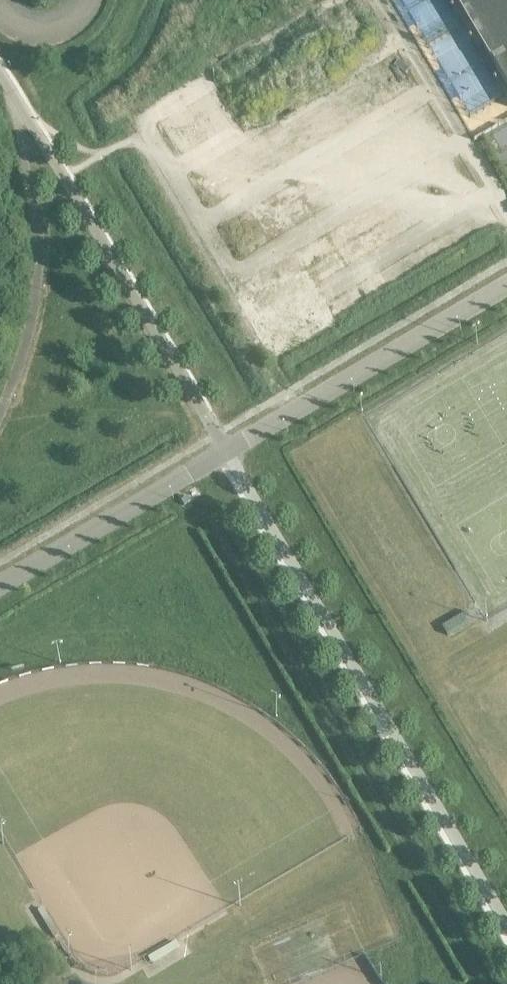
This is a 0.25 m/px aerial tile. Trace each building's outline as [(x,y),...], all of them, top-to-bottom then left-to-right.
[(506,86),(506,0),(456,0),(506,86)] [(302,274),(248,306),(277,353),(330,322),(302,274)] [(191,502),(188,496),(181,500),(184,506),(191,502)]
